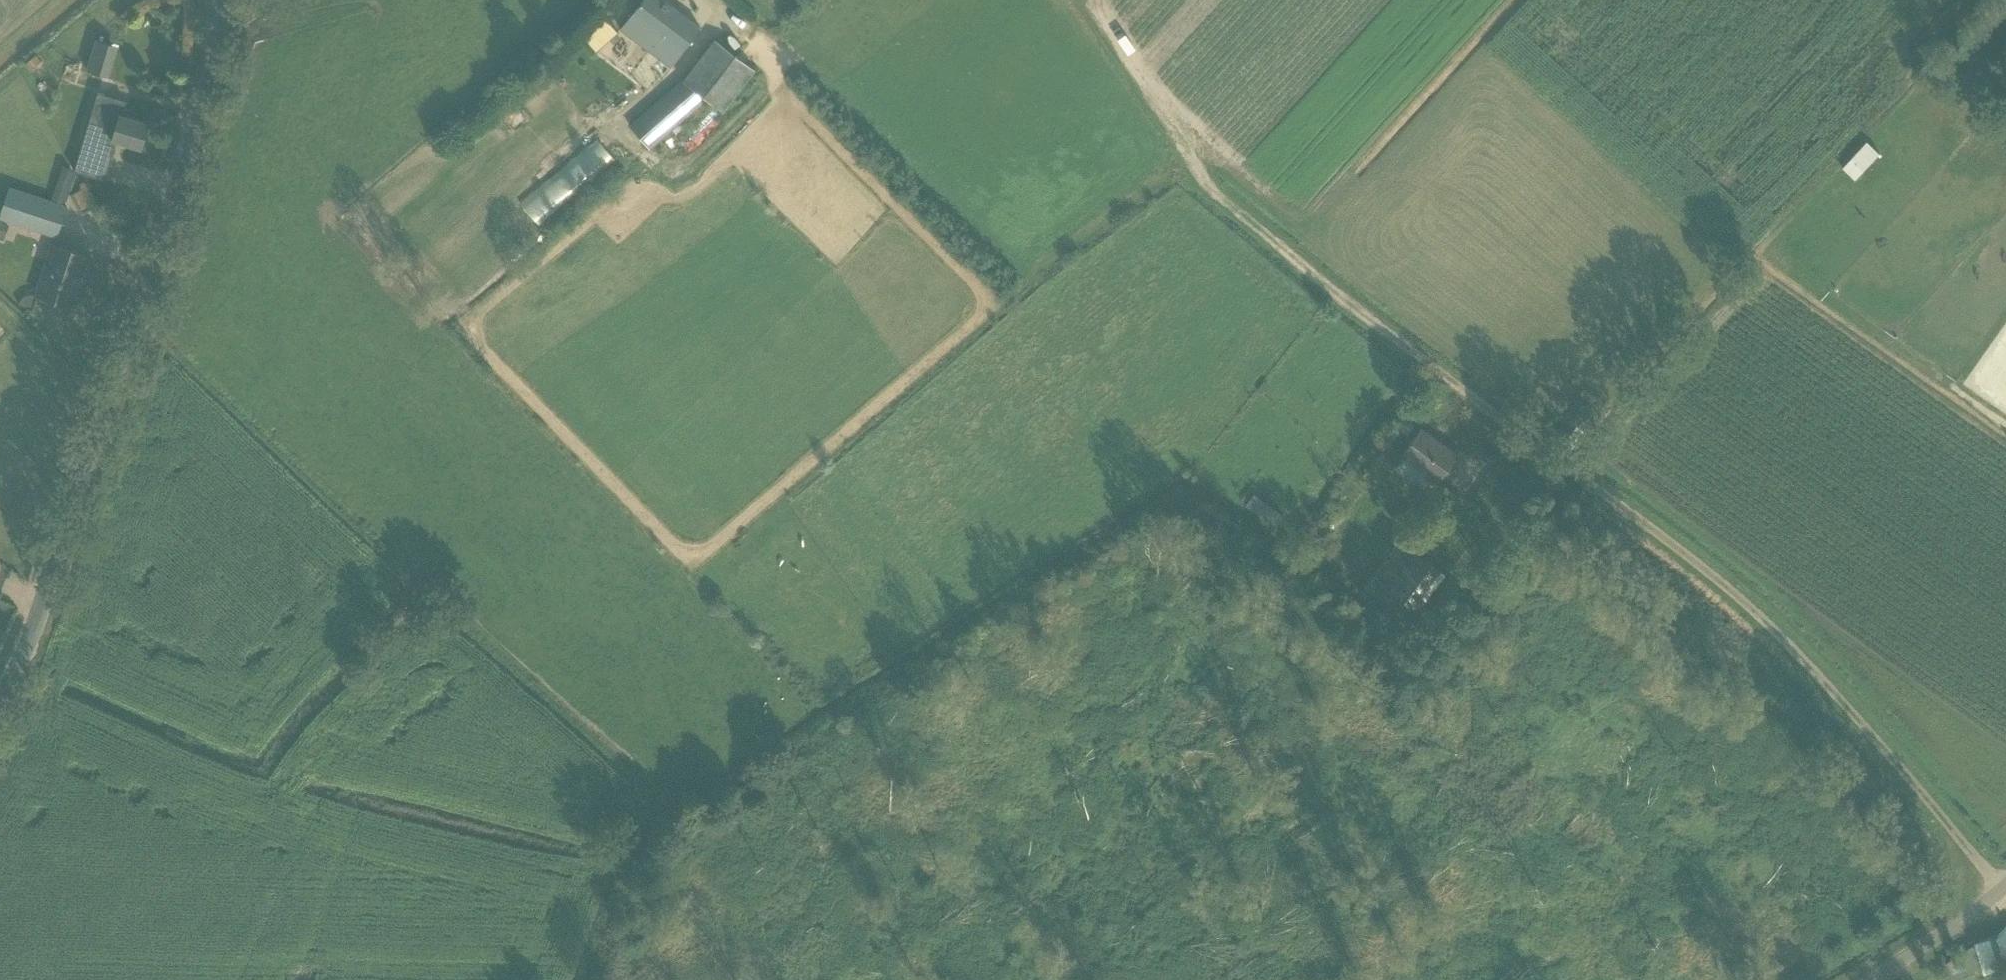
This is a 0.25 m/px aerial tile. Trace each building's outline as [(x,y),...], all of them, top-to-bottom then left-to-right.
[(688,43),(700,27),(664,0),(642,0),(638,6),(621,28),(671,66),(688,43)] [(591,40),(605,55),(626,34),(611,20),(591,40)] [(102,74),(111,44),(96,39),(87,70),(102,74)] [(723,111),(742,85),(754,69),(729,49),(715,39),(703,55),(683,80),(631,125),(649,147),(707,99),(723,111)] [(36,56),(26,64),(31,70),(41,61),(36,56)] [(70,84),(58,123),(123,142),(142,148),(149,123),(130,117),(120,114),(117,125),(93,117),(100,93),(70,84)] [(536,204),(553,224),(624,161),(606,141),(536,204)] [(1867,181),(1887,156),(1872,143),(1851,169),(1867,181)] [(0,214),(0,218),(57,236),(67,206),(64,205),(76,170),(63,165),(51,201),(9,187),(0,214)] [(4,240),(9,225),(0,222),(0,239),(4,240)] [(90,257),(71,250),(53,244),(37,295),(74,307),(74,306),(70,305),(81,272),(85,273),(90,257)] [(1437,480),(1445,471),(1457,455),(1420,427),(1401,453),(1437,480)] [(1253,496),(1245,506),(1276,529),(1284,518),(1253,496)] [(1389,593),(1417,613),(1445,575),(1417,554),(1389,593)] [(1996,937),(1978,943),(1984,965),(2003,960),(1996,937)]
